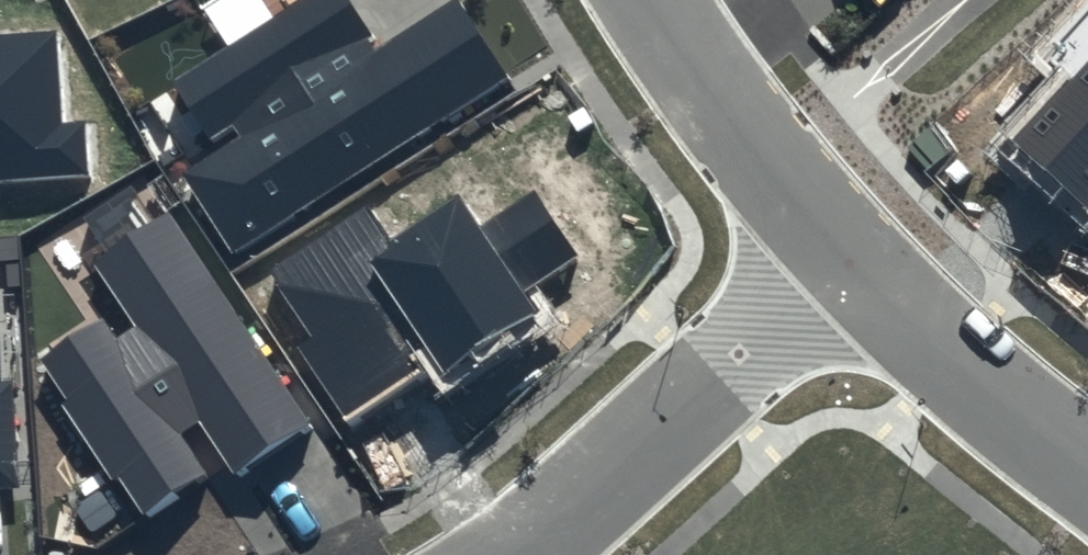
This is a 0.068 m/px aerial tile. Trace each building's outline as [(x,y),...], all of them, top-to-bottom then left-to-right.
[(175,84),(210,137),(233,122),(243,137),(183,175),(236,257),(510,80),(459,0),(380,51),(348,0),(305,0),(175,84)] [(0,37),(0,181),(92,174),(88,119),(62,121),(56,33),(0,37)] [(1010,141),(1087,212),(1087,211),(1087,57),(1010,141)] [(300,348),(352,424),(435,368),(444,381),(543,315),(529,294),(583,258),(535,187),(479,224),(459,195),(391,241),(368,208),(271,273),(315,338),(300,348)] [(170,213),(92,263),(135,328),(113,342),(99,321),(41,359),(146,516),(208,476),(180,434),(198,422),(235,477),(312,427),(170,213)] [(19,488),(11,380),(1,381),(0,365),(0,489),(19,488)]
